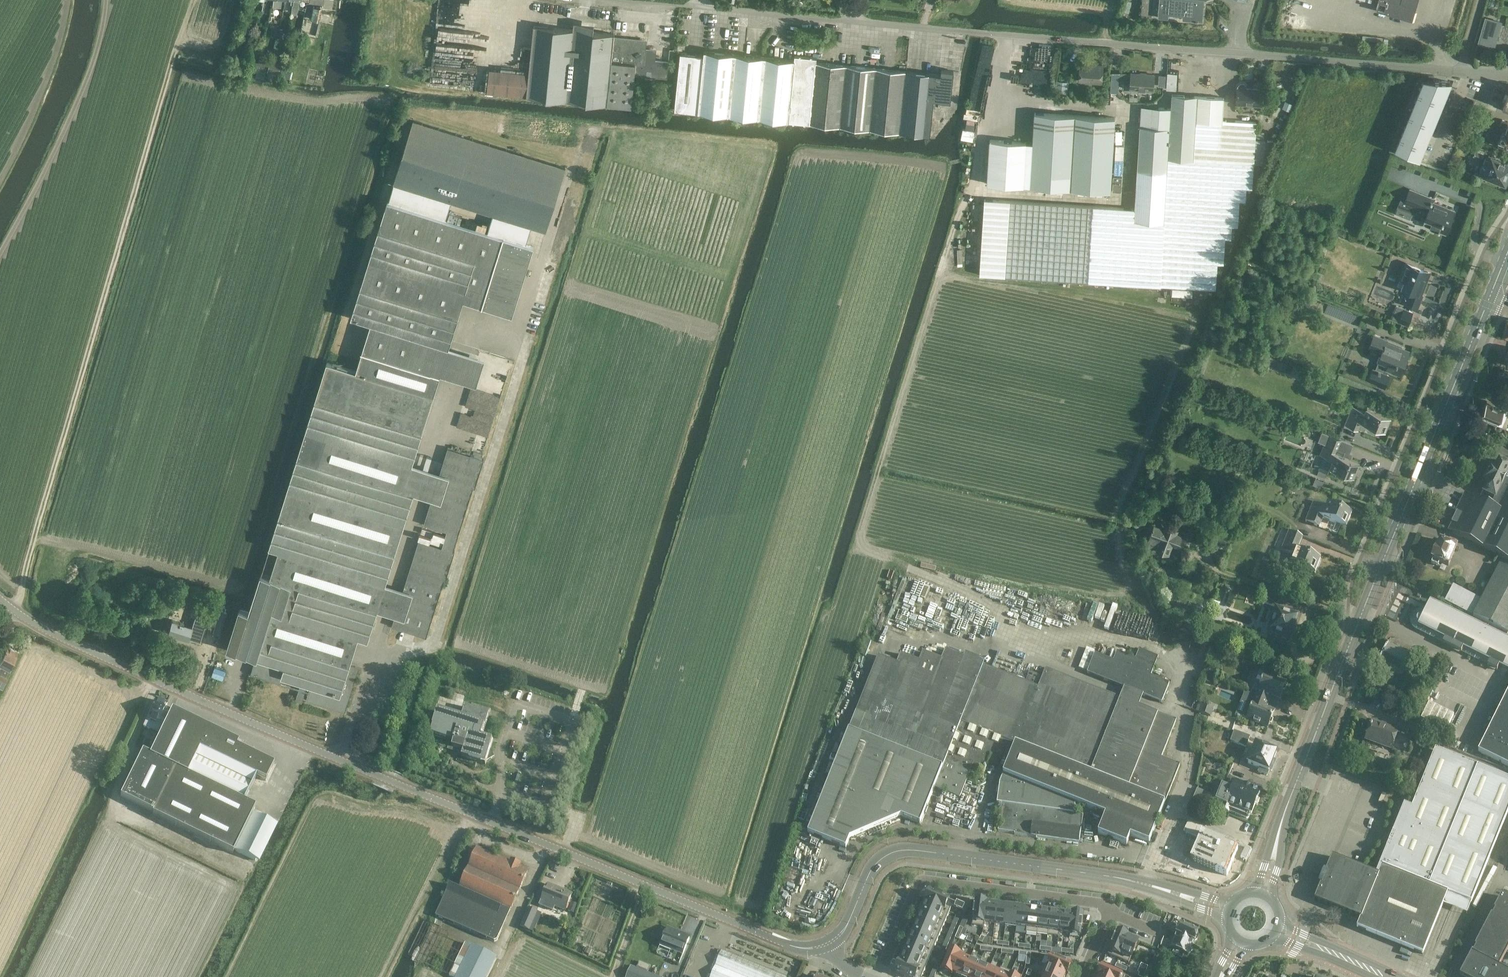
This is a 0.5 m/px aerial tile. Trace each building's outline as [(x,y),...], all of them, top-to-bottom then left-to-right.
[(239,30),(244,31),(252,1),(247,0),(239,30)] [(293,0),(292,5),(291,12),(297,12),(299,1),(299,0),(292,0),(293,0)] [(1141,17),(1202,22),(1204,0),(1142,0),(1141,17)] [(1376,6),(1411,16),(1416,0),(1378,0),(1376,6)] [(318,20),(320,7),(313,5),(310,18),(318,20)] [(1476,43),(1494,48),(1501,21),(1484,16),(1476,43)] [(667,77),(669,61),(654,60),(656,50),(645,49),(646,40),(614,37),(614,34),(534,25),(529,73),(489,69),(487,92),(527,96),(632,107),(635,74),(667,77)] [(243,50),(246,37),(238,35),(235,48),(243,50)] [(982,43),(970,105),(980,107),(984,83),(987,84),(995,45),(982,43)] [(806,122),(810,123),(817,61),(817,57),(812,57),(812,56),(810,56),(810,57),(801,56),(801,54),(799,54),(799,56),(794,55),(794,59),(704,51),(703,55),(680,52),(674,110),(698,112),(792,121),(792,122),(794,122),(794,121),(804,122),(803,123),(806,124),(806,122)] [(254,71),(257,62),(249,60),(247,69),(254,71)] [(278,74),(281,63),(269,61),(267,72),(278,74)] [(817,61),(810,123),(900,132),(906,71),(817,61)] [(1080,65),(1079,81),(1101,82),(1103,65),(1094,65),(1094,66),(1080,65)] [(289,79),(291,70),(281,68),(279,76),(289,79)] [(936,74),(906,71),(900,132),(930,135),(934,99),(938,100),(950,101),(953,70),(941,69),(940,74),(936,74)] [(308,72),(306,80),(320,83),(322,75),(308,72)] [(1159,72),(1158,84),(1167,85),(1167,88),(1176,88),(1177,73),(1159,72)] [(1131,73),(1130,89),(1153,91),(1154,74),(1131,73)] [(1408,119),(1396,148),(1415,156),(1422,141),(1443,89),(1445,90),(1444,91),(1445,91),(1449,81),(1433,80),(1424,79),(1411,110),(1407,108),(1404,117),(1408,119)] [(1055,92),(1067,93),(1069,82),(1056,80),(1055,92)] [(984,199),(979,275),(1160,286),(1215,290),(1217,264),(1223,264),(1225,239),(1231,239),(1232,226),(1238,227),(1239,201),(1245,202),(1246,189),(1252,189),(1254,163),(1264,164),(1264,158),(1272,159),(1273,145),(1265,145),(1265,140),(1263,140),(1264,132),(1256,131),(1257,122),(1250,122),(1250,125),(1222,123),(1223,98),(1172,94),(1171,108),(1141,107),(1135,208),(984,199)] [(1023,185),(1110,191),(1115,117),(1035,112),(1033,142),(990,140),(987,183),(1023,186),(1023,185)] [(1502,119),(1499,126),(1505,128),(1504,131),(1502,131),(1499,139),(1500,139),(1498,143),(1499,144),(1505,147),(1506,146),(1507,142),(1507,121),(1502,119)] [(545,231),(565,167),(413,120),(394,184),(545,231)] [(1122,174),(1124,145),(1115,145),(1114,174),(1122,174)] [(1490,155),(1489,157),(1482,154),(1483,151),(1476,149),(1475,152),(1473,152),(1472,156),(1482,160),(1477,172),(1482,174),(1505,183),(1507,175),(1507,162),(1490,155)] [(1121,191),(1121,177),(1113,176),(1112,191),(1121,191)] [(1423,219),(1424,220),(1423,223),(1429,226),(1445,233),(1452,215),(1445,213),(1447,207),(1433,201),(1434,199),(1409,189),(1404,201),(1400,200),(1397,207),(1411,213),(1414,207),(1426,211),(1423,219)] [(240,608),(228,648),(256,657),(251,673),(261,676),(262,675),(281,681),(283,676),(310,686),(306,699),(344,711),(354,677),(355,677),(359,667),(321,655),(330,627),(367,639),(385,583),(413,493),(404,490),(433,395),(376,378),(382,358),(430,373),(438,344),(448,347),(457,317),(448,314),(453,295),(512,314),(533,246),(388,201),(352,317),(370,323),(356,370),(328,361),(270,547),(262,573),(261,573),(249,611),(240,608)] [(559,225),(565,227),(568,216),(562,214),(559,225)] [(1423,295),(1420,294),(1426,279),(1421,277),(1424,270),(1405,262),(1398,279),(1404,281),(1401,288),(1409,292),(1404,303),(1417,309),(1423,295)] [(1412,312),(1396,305),(1390,318),(1406,325),(1412,312)] [(1386,343),(1388,340),(1374,334),(1368,348),(1380,352),(1377,360),(1384,363),(1383,367),(1399,373),(1406,358),(1399,355),(1401,349),(1386,343)] [(446,531),(442,547),(419,540),(403,588),(413,592),(405,618),(395,615),(391,626),(426,636),(444,579),(446,579),(455,551),(453,550),(473,487),(475,487),(484,458),(482,457),(488,437),(490,438),(514,361),(478,350),(454,427),(476,433),(470,454),(448,447),(440,472),(449,475),(441,501),(431,498),(423,524),(446,531)] [(1285,366),(1287,361),(1266,355),(1264,361),(1285,366)] [(1212,404),(1214,398),(1198,391),(1195,396),(1212,404)] [(1504,406),(1503,407),(1487,400),(1481,413),(1489,416),(1487,421),(1496,424),(1502,426),(1507,412),(1507,413),(1507,407),(1504,406)] [(1344,424),(1358,430),(1362,421),(1384,430),(1390,416),(1379,411),(1380,407),(1375,405),(1373,409),(1366,406),(1364,410),(1352,405),(1344,424)] [(1349,453),(1344,451),(1338,448),(1341,439),(1327,434),(1319,454),(1331,459),(1329,466),(1353,476),(1358,462),(1347,457),(1349,453)] [(1503,558),(1507,561),(1507,464),(1500,460),(1500,459),(1494,469),(1490,467),(1483,481),(1488,483),(1483,493),(1483,494),(1484,493),(1495,498),(1491,507),(1464,493),(1455,512),(1456,512),(1451,523),(1452,523),(1448,531),(1503,558)] [(1231,490),(1237,492),(1248,497),(1252,486),(1241,481),(1240,485),(1234,482),(1231,490)] [(1193,502),(1208,508),(1211,500),(1196,494),(1193,502)] [(1305,522),(1319,527),(1323,519),(1345,528),(1351,514),(1339,509),(1341,505),(1336,503),(1334,507),(1328,504),(1326,508),(1312,503),(1305,522)] [(1161,522),(1159,527),(1154,525),(1147,544),(1157,548),(1157,549),(1168,553),(1172,544),(1178,546),(1181,535),(1176,534),(1177,531),(1164,526),(1165,524),(1161,522)] [(1311,555),(1313,551),(1305,548),(1303,552),(1297,550),(1303,536),(1288,530),(1280,551),(1292,556),(1290,563),(1315,573),(1321,559),(1311,555)] [(1198,536),(1185,531),(1182,538),(1195,543),(1198,536)] [(1439,562),(1448,565),(1458,542),(1448,538),(1446,542),(1440,540),(1439,541),(1438,541),(1437,542),(1437,543),(1436,543),(1436,544),(1436,545),(1436,546),(1436,547),(1437,547),(1436,549),(1436,548),(1431,559),(1433,559),(1431,563),(1438,566),(1439,562)] [(1472,615),(1507,634),(1507,561),(1503,558),(1500,565),(1499,564),(1481,599),(1453,584),(1444,601),(1472,615)] [(1270,591),(1264,607),(1276,611),(1268,633),(1289,640),(1297,618),(1275,610),(1280,594),(1270,591)] [(1443,600),(1446,593),(1441,591),(1438,597),(1443,600)] [(1507,669),(1507,641),(1429,601),(1425,610),(1423,609),(1420,609),(1418,609),(1416,610),(1414,611),(1412,613),(1411,615),(1410,617),(1410,620),(1410,622),(1411,624),(1412,626),(1414,628),(1415,629),(1442,643),(1461,652),(1487,665),(1496,670),(1499,665),(1507,669)] [(202,639),(212,608),(201,604),(194,624),(174,618),(170,630),(191,637),(191,636),(202,639)] [(218,609),(214,633),(223,634),(226,610),(218,609)] [(1376,670),(1377,671),(1378,671),(1378,672),(1378,673),(1379,673),(1379,674),(1392,680),(1395,674),(1400,677),(1413,649),(1395,640),(1394,640),(1393,641),(1390,640),(1376,669),(1376,670)] [(6,674),(9,668),(17,653),(18,653),(19,651),(18,650),(7,644),(0,659),(0,684),(1,684),(6,674)] [(1149,843),(1165,803),(1180,765),(1161,758),(1176,720),(1139,706),(1045,668),(1038,687),(1025,682),(983,665),(945,650),(941,659),(923,652),(919,661),(900,654),(897,663),(878,656),(808,833),(846,848),(852,833),(855,835),(894,818),(896,814),(920,824),(935,787),(960,797),(973,763),(982,767),(982,768),(983,770),(985,771),(988,770),(989,768),(988,765),(987,765),(990,756),(996,758),(999,752),(1005,754),(1006,752),(1010,742),(1015,743),(1000,781),(997,804),(1001,804),(998,831),(1014,833),(1014,834),(1079,842),(1082,815),(1074,814),(1075,803),(1104,815),(1097,833),(1126,845),(1130,836),(1149,843)] [(1151,676),(1158,657),(1139,650),(1135,659),(1117,652),(1113,661),(1094,653),(1087,673),(1162,703),(1169,683),(1151,676)] [(216,666),(213,674),(223,678),(226,669),(216,666)] [(1041,675),(1037,674),(1029,671),(1026,680),(1037,685),(1041,675)] [(1259,672),(1256,680),(1250,694),(1265,700),(1267,694),(1279,698),(1286,682),(1259,672)] [(1477,751),(1507,767),(1507,690),(1477,751)] [(1265,700),(1250,694),(1241,717),(1268,727),(1274,712),(1262,707),(1265,700)] [(143,727),(160,734),(171,710),(166,708),(167,704),(155,699),(149,715),(148,715),(143,727)] [(1211,716),(1214,705),(1203,702),(1200,713),(1211,716)] [(488,714),(465,708),(462,718),(457,717),(438,711),(433,727),(431,735),(450,741),(447,750),(452,752),(462,756),(461,757),(485,765),(487,761),(491,758),(489,753),(490,749),(493,741),(481,737),(488,714)] [(172,710),(171,710),(160,734),(150,754),(142,751),(120,796),(153,812),(152,814),(233,854),(235,850),(255,860),(274,823),(252,813),(255,807),(244,801),(256,776),(265,781),(274,764),(236,746),(231,743),(232,739),(172,710)] [(1391,748),(1392,747),(1397,731),(1372,722),(1366,739),(1391,748)] [(1408,728),(1427,735),(1429,729),(1425,728),(1425,727),(1410,722),(1408,728)] [(1246,747),(1250,737),(1234,731),(1230,741),(1246,747)] [(1251,737),(1247,745),(1252,747),(1256,739),(1251,737)] [(1258,772),(1266,775),(1268,771),(1269,769),(1271,770),(1273,765),(1271,764),(1276,752),(1259,745),(1260,743),(1259,743),(1259,745),(1256,744),(1253,750),(1250,748),(1249,751),(1252,752),(1248,763),(1260,767),(1258,772)] [(1455,897),(1471,903),(1507,811),(1507,780),(1435,750),(1411,810),(1405,807),(1378,875),(1332,856),(1314,900),(1360,919),(1356,928),(1422,954),(1447,893),(1455,897)] [(1250,813),(1251,813),(1260,792),(1236,782),(1232,790),(1222,786),(1216,801),(1222,803),(1220,808),(1229,812),(1229,811),(1246,818),(1248,817),(1250,813)] [(1212,795),(1197,788),(1193,799),(1208,805),(1212,795)] [(1218,851),(1224,835),(1178,818),(1164,855),(1226,877),(1233,856),(1218,851)] [(496,940),(527,870),(519,867),(520,865),(511,861),(510,863),(477,848),(459,888),(449,883),(435,915),(487,938),(493,941),(496,940)] [(541,900),(548,903),(546,908),(553,911),(555,906),(566,910),(572,894),(548,884),(541,900)] [(928,892),(894,972),(906,976),(932,976),(962,907),(928,892)] [(1499,967),(1507,949),(1507,900),(1500,896),(1458,976),(1459,976),(1507,976),(1507,972),(1499,967)] [(971,909),(970,915),(969,923),(980,925),(983,902),(972,900),(971,909)] [(985,902),(983,902),(980,925),(982,925),(982,924),(991,925),(994,904),(985,903),(985,902)] [(1005,905),(994,904),(991,925),(1002,927),(1005,905)] [(1015,907),(1005,905),(1002,927),(1012,928),(1015,907)] [(534,931),(542,912),(528,906),(520,926),(534,931)] [(1026,908),(1015,907),(1012,928),(1023,930),(1026,908)] [(1036,910),(1026,908),(1023,930),(1033,931),(1036,910)] [(1047,911),(1036,910),(1033,931),(1044,932),(1047,911)] [(1058,912),(1047,911),(1044,932),(1055,934),(1058,912)] [(1067,914),(1058,912),(1055,934),(1064,935),(1064,936),(1065,936),(1068,913),(1067,913),(1067,914)] [(1080,915),(1068,913),(1065,936),(1077,937),(1078,929),(1077,929),(1078,923),(1079,923),(1080,915)] [(1198,940),(1199,937),(1198,934),(1180,925),(1178,930),(1175,929),(1176,926),(1171,923),(1168,931),(1176,934),(1170,947),(1175,949),(1173,953),(1182,957),(1184,953),(1188,955),(1191,953),(1193,949),(1192,946),(1193,943),(1194,943),(1194,942),(1198,940)] [(690,937),(667,927),(660,945),(683,955),(690,937)] [(1124,936),(1112,931),(1109,938),(1109,939),(1107,944),(1106,944),(1103,952),(1115,957),(1124,936)] [(1124,936),(1115,957),(1116,956),(1126,961),(1134,941),(1124,937),(1124,936)] [(448,975),(452,976),(487,976),(496,958),(464,942),(448,975)] [(957,953),(947,948),(938,969),(948,974),(957,953)] [(721,950),(710,976),(788,976),(721,950)] [(957,953),(948,974),(950,975),(950,974),(957,976),(959,976),(967,958),(959,954),(957,953)] [(1047,955),(1042,965),(1063,974),(1068,964),(1047,955)] [(967,958),(959,976),(971,976),(977,962),(967,958)] [(648,973),(651,966),(633,959),(625,976),(659,976),(648,973)] [(977,962),(971,976),(982,976),(987,966),(977,962)] [(1092,975),(1097,976),(1116,976),(1118,974),(1097,964),(1092,975)] [(1039,975),(1042,976),(1061,976),(1062,976),(1063,976),(1063,974),(1042,965),(1042,967),(1039,975)] [(987,966),(982,976),(994,976),(997,971),(987,966)]
